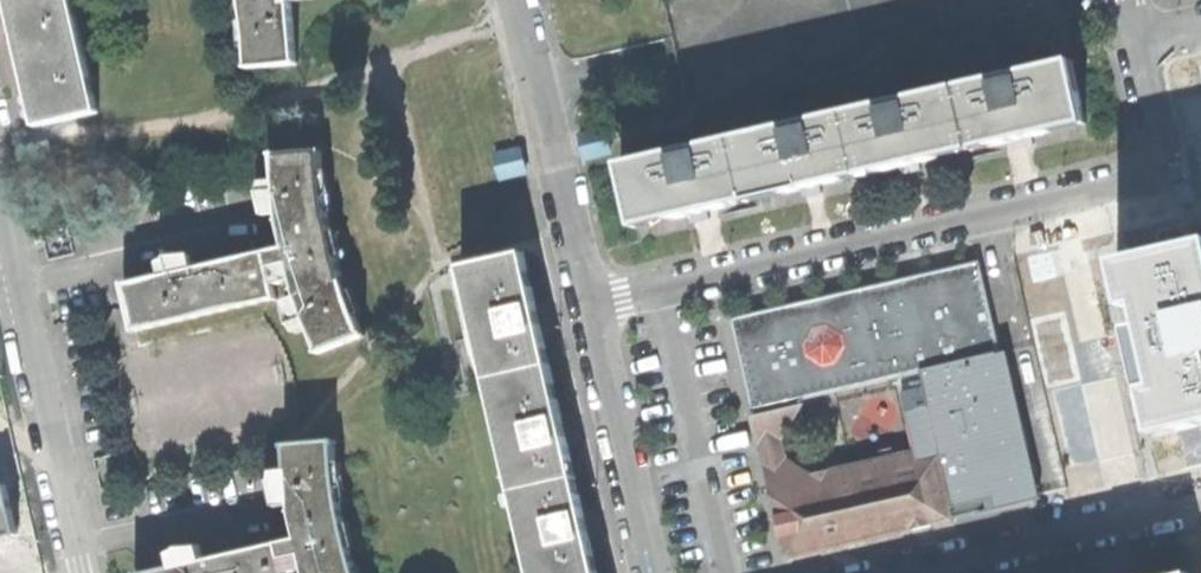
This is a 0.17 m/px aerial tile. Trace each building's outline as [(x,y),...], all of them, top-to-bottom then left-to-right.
[(74,0),(9,0),(22,59),(38,127),(100,112),(74,0)] [(248,68),(301,64),(301,61),(299,61),(292,2),(292,0),(243,0),(244,4),(250,65),(248,65),(248,68)] [(1086,125),(1072,62),(959,88),(974,150),(1031,137),(1086,125)] [(920,163),(974,150),(959,88),(848,113),(862,176),(920,163)] [(862,176),(848,113),(735,139),(749,202),(808,188),(862,176)] [(749,202),(735,139),(623,165),(637,227),(693,214),(749,202)] [(319,355),(365,336),(365,334),(363,335),(342,280),(326,216),(320,153),(322,153),(322,151),(271,156),(271,158),(274,158),(275,182),(278,215),(279,220),(277,221),(277,224),(280,223),(285,248),(289,264),(296,290),(299,298),(311,328),(320,352),(318,352),(319,355)] [(265,217),(278,215),(275,182),(260,184),(256,196),(265,217)] [(236,245),(239,259),(259,254),(250,242),(236,245)] [(1158,432),(1200,422),(1200,243),(1145,256),(1118,262),(1128,305),(1141,302),(1145,322),(1139,324),(1149,367),(1156,366),(1160,386),(1148,389),(1158,432)] [(270,268),(289,264),(285,248),(259,254),(239,259),(194,270),(162,278),(127,286),(127,284),(124,284),(130,308),(136,335),(138,335),(138,332),(275,299),(276,302),(278,302),(270,268)] [(531,572),(595,572),(587,539),(596,537),(593,524),(590,512),(581,514),(565,444),(574,442),(571,429),(568,418),(559,420),(539,330),(548,328),(545,314),(542,303),(533,305),(521,253),(461,267),(531,572)] [(159,263),(162,278),(194,270),(190,256),(167,258),(168,261),(159,263)] [(736,318),(756,406),(815,393),(911,370),(925,367),(997,350),(1000,350),(980,262),(822,298),(736,318)] [(298,334),(311,328),(299,298),(285,303),(291,326),(293,325),(298,334)] [(942,455),(956,518),(1032,500),(997,350),(925,367),(944,455),(942,455)] [(771,473),(775,493),(942,455),(944,455),(925,367),(911,370),(928,447),(809,474),(786,461),(781,438),(815,393),(756,406),(771,473)] [(350,554),(341,512),(336,481),(333,443),(288,447),(290,471),(292,505),(293,513),(299,540),(303,556),(306,569),(307,572),(356,572),(350,554)] [(775,493),(790,556),(956,518),(942,455),(775,493)] [(277,506),(292,505),(290,471),(273,470),(273,478),(270,479),(277,506)] [(19,535),(6,474),(0,476),(0,539),(19,535)] [(254,537),(262,549),(279,545),(268,529),(254,537)] [(303,556),(299,540),(279,545),(262,549),(212,560),(173,569),(157,572),(286,572),(283,561),(303,556)] [(170,553),(173,569),(212,560),(201,546),(177,546),(177,549),(170,553)] [(286,572),(291,572),(306,569),(303,556),(283,561),(286,572)]
